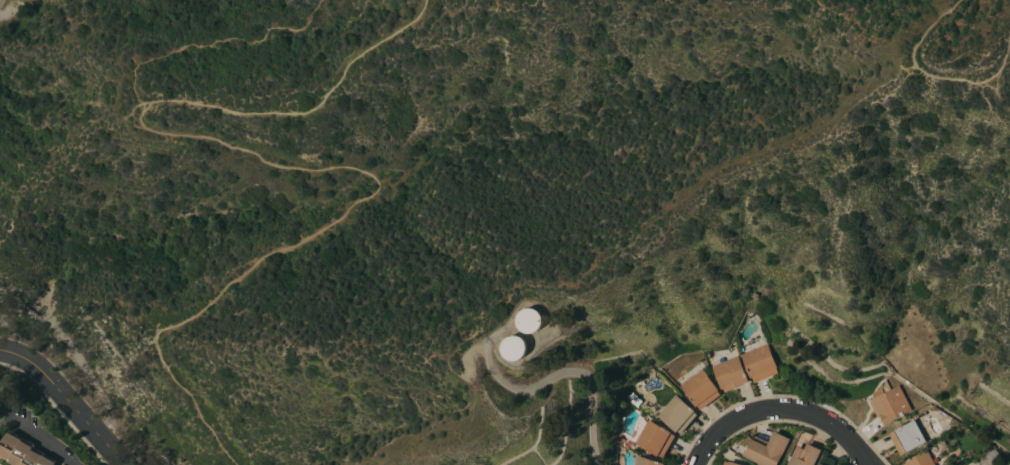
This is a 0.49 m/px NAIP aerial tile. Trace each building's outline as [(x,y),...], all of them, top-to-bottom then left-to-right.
[(539,328),(538,329),(536,331),(534,332),(532,333),(530,333),(527,333),(525,333),(523,332),(521,331),(519,330),(518,328),(517,326),(516,324),(515,322),(515,320),(516,317),(516,315),(517,313),(519,312),(520,310),(522,309),(524,308),(527,308),(529,308),(531,308),(533,309),(535,310),(537,311),(539,313),(540,315),(540,317),(541,319),(541,321),(541,323),(540,326),(539,328)] [(523,358),(521,359),(519,360),(517,361),(515,361),(513,361),(510,361),(508,360),(507,359),(505,357),(504,355),(503,353),(502,351),(502,349),(502,347),(502,345),(503,343),(504,341),(506,339),(508,338),(510,337),(512,336),(514,336),(516,336),(518,336),(520,337),(522,339),(524,340),(525,342),(526,344),(527,346),(527,348),(527,350),(526,353),(525,355),(524,356),(523,358)] [(766,344),(776,368),(774,368),(776,373),(754,383),(752,378),(751,378),(741,355),(766,344)] [(738,356),(749,383),(724,393),(723,389),(721,390),(712,367),(738,356)] [(718,390),(717,392),(719,395),(700,410),(697,407),(696,407),(680,386),(702,369),(718,390)] [(912,411),(892,421),(893,422),(885,426),(885,424),(882,426),(878,417),(877,417),(870,403),(874,401),(873,400),(874,399),(871,393),(880,388),(883,394),(899,386),(912,411)] [(657,416),(675,395),(694,411),(693,412),(696,415),(680,434),(677,431),(676,433),(657,416)] [(671,433),(670,434),(674,436),(662,458),(658,455),(657,457),(635,444),(648,420),(671,433)] [(926,442),(900,456),(888,434),(915,420),(926,442)] [(11,462),(0,456),(0,449),(10,432),(23,440),(22,441),(34,447),(32,450),(43,456),(44,455),(57,463),(56,464),(16,464),(11,462)] [(790,439),(777,464),(762,464),(743,456),(751,439),(766,446),(773,432),(790,439)] [(822,450),(815,464),(788,464),(798,446),(804,449),(807,443),(822,450)] [(927,450),(935,464),(903,464),(906,463),(905,461),(927,450)] [(664,464),(634,464),(637,456),(664,464)]
